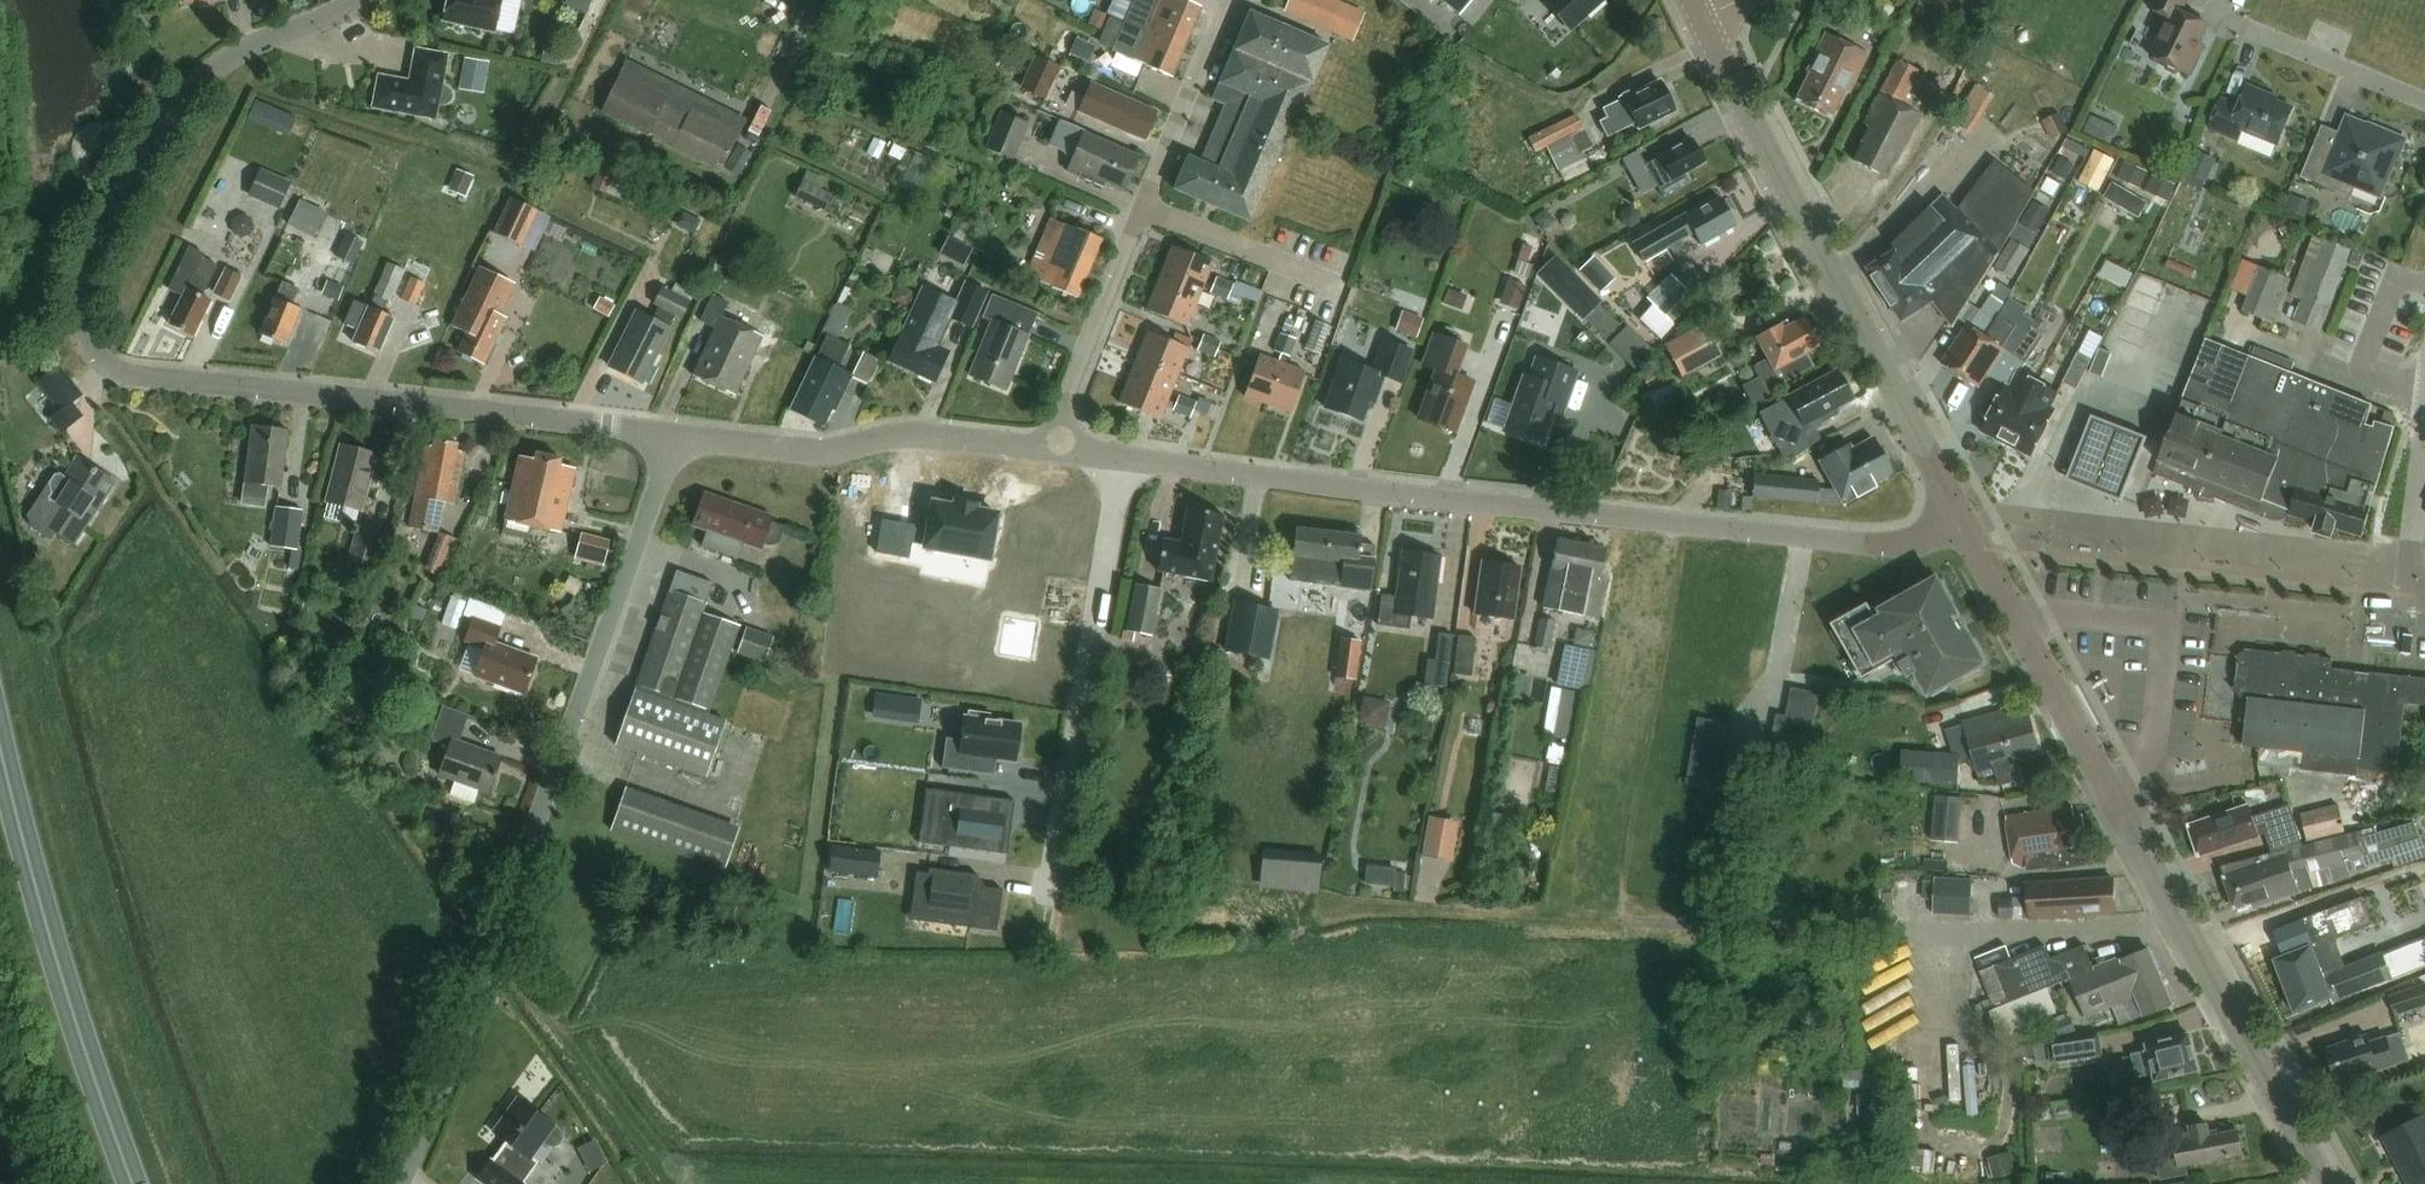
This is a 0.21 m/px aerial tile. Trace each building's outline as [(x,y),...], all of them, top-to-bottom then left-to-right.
[(443,20),(495,31),(502,0),(448,0),(443,20)] [(598,0),(570,0),(570,1),(596,8),(598,0)] [(1187,40),(1195,24),(1193,23),(1201,6),(1186,0),(1135,0),(1126,21),(1148,31),(1150,25),(1187,40)] [(1365,14),(1331,0),(1293,0),(1290,9),(1355,37),(1365,14)] [(1472,0),(1445,0),(1460,14),(1472,0)] [(1575,25),(1588,13),(1591,16),(1606,2),(1603,0),(1553,0),(1575,25)] [(2191,72),(2200,53),(2195,51),(2209,21),(2183,8),(2187,0),(2152,0),(2150,4),(2171,14),(2152,53),(2191,72)] [(1313,84),(1330,45),(1250,11),(1213,98),(1227,104),(1202,161),(1189,155),(1175,188),(1251,221),(1310,83),(1313,84)] [(1180,56),(1187,40),(1150,25),(1148,31),(1126,21),(1113,50),(1172,75),(1179,57),(1180,56)] [(1849,92),(1868,54),(1826,33),(1808,70),(1811,72),(1796,101),(1830,118),(1844,90),(1849,92)] [(442,84),(447,54),(417,48),(411,81),(380,75),(374,106),(436,117),(438,103),(442,104),(446,103),(448,102),(451,100),(453,97),(453,91),(451,88),(448,86),(446,84),(442,84)] [(1046,97),(1060,67),(1037,56),(1023,87),(1046,97)] [(463,81),(487,85),(490,63),(491,63),(467,58),(466,59),(463,81)] [(1900,104),(1919,70),(1897,59),(1864,123),(1869,126),(1859,145),(1860,146),(1853,159),(1883,174),(1891,157),(1897,159),(1919,113),(1900,104)] [(671,147),(715,167),(718,160),(725,163),(740,131),(692,107),(689,113),(666,101),(668,96),(621,72),(602,111),(649,135),(646,141),(654,145),(658,138),(673,144),(671,147)] [(1145,138),(1157,110),(1092,82),(1080,110),(1145,138)] [(1650,122),(1675,109),(1662,82),(1638,93),(1636,89),(1618,97),(1620,100),(1603,108),(1607,115),(1600,119),(1609,136),(1636,123),(1640,129),(1649,125),(1650,122)] [(2222,96),(2210,125),(2239,137),(2243,127),(2279,142),(2294,106),(2267,94),(2268,91),(2248,83),(2240,104),(2222,96)] [(274,131),(289,136),(296,118),(282,112),(274,131)] [(1030,124),(1001,112),(986,150),(1014,161),(1030,124)] [(2408,137),(2388,128),(2387,131),(2348,114),(2341,131),(2323,124),(2301,175),(2352,196),(2356,184),(2381,195),(2397,156),(2400,157),(2408,137)] [(1593,148),(1577,115),(1550,128),(1546,118),(1525,128),(1537,153),(1548,148),(1570,137),(1579,155),(1581,154),(1593,148)] [(1124,189),(1138,156),(1084,133),(1086,130),(1063,120),(1052,146),(1075,156),(1068,170),(1103,185),(1105,181),(1124,189)] [(1585,160),(1581,154),(1579,155),(1570,137),(1548,148),(1559,172),(1585,160)] [(1686,171),(1705,160),(1692,138),(1662,155),(1646,164),(1664,196),(1691,181),(1686,171)] [(2063,147),(2086,158),(2090,149),(2068,138),(2063,147)] [(2092,152),(2074,189),(2094,199),(2113,162),(2092,152)] [(2020,213),(2036,186),(1998,156),(1973,188),(1958,209),(1944,194),(1894,244),(1898,249),(1868,267),(1902,320),(1932,301),(1953,327),(1998,255),(2021,214),(2020,213)] [(2066,179),(2074,164),(2060,156),(2052,172),(2066,179)] [(1585,160),(1559,172),(1565,184),(1590,172),(1585,160)] [(278,208),(290,180),(259,166),(247,195),(278,208)] [(662,216),(671,197),(602,166),(593,186),(662,216)] [(466,196),(474,176),(457,169),(449,190),(466,196)] [(2107,193),(2135,207),(2141,194),(2113,180),(2107,193)] [(803,181),(795,197),(827,213),(835,196),(803,181)] [(1645,263),(1696,233),(1702,244),(1737,225),(1721,196),(1687,215),(1686,214),(1634,244),(1645,263)] [(521,245),(537,211),(510,198),(494,232),(521,245)] [(326,212),(311,205),(299,200),(288,224),(315,236),(326,212)] [(2021,223),(2038,233),(2052,211),(2035,200),(2021,223)] [(1076,229),(1051,218),(1028,273),(1041,278),(1040,280),(1052,284),(1051,285),(1078,297),(1103,238),(1077,227),(1076,229)] [(2010,237),(2011,238),(2029,250),(2039,235),(2020,223),(2010,237)] [(2011,238),(1993,266),(2010,278),(2029,250),(2011,238)] [(2293,321),(2320,332),(2352,251),(2325,240),(2293,321)] [(1205,281),(1208,274),(1213,262),(1173,246),(1164,267),(1204,283),(1205,281)] [(188,247),(168,289),(183,297),(169,324),(193,336),(211,300),(202,295),(217,265),(203,258),(204,255),(188,247)] [(2360,268),(2365,256),(2355,252),(2350,264),(2360,268)] [(1616,279),(1594,256),(1579,271),(1601,294),(1616,279)] [(401,278),(393,296),(428,312),(439,286),(426,280),(425,283),(403,273),(404,270),(388,263),(385,271),(401,278)] [(2265,319),(2284,275),(2261,266),(2243,310),(2265,319)] [(515,284),(480,267),(452,324),(467,332),(458,351),(484,364),(507,318),(500,314),(515,284)] [(1164,267),(1156,288),(1196,304),(1204,283),(1164,267)] [(229,299),(241,277),(226,269),(214,292),(229,299)] [(354,300),(344,324),(358,330),(353,342),(378,353),(394,316),(383,311),(388,300),(391,300),(400,278),(384,271),(375,294),(369,307),(354,300)] [(1230,291),(1233,284),(1208,274),(1205,281),(1212,284),(1209,293),(1226,300),(1230,291)] [(1506,299),(1523,308),(1533,286),(1516,278),(1506,299)] [(972,326),(988,289),(966,279),(949,316),(972,326)] [(286,344),(301,308),(291,304),(298,288),(283,282),(261,334),(286,344)] [(1670,318),(1692,296),(1682,287),(1679,284),(1654,308),(1650,304),(1637,318),(1657,337),(1671,324),(1668,321),(1670,318)] [(682,317),(691,301),(663,287),(655,303),(660,305),(653,319),(637,310),(609,365),(642,382),(670,327),(676,314),(682,317)] [(1156,288),(1147,309),(1187,325),(1196,304),(1156,288)] [(1450,289),(1445,304),(1467,312),(1473,297),(1450,289)] [(993,320),(971,373),(1006,388),(1037,313),(992,293),(986,307),(982,315),(993,320)] [(734,394),(763,335),(722,316),(729,302),(714,295),(702,320),(716,327),(693,374),(734,394)] [(616,305),(600,297),(594,309),(609,317),(616,305)] [(1607,338),(1621,324),(1601,304),(1587,317),(1607,338)] [(935,381),(949,350),(933,343),(937,334),(917,325),(923,311),(914,307),(889,360),(935,381)] [(1960,374),(1985,334),(1978,330),(1988,314),(1979,308),(1969,324),(1968,323),(1942,362),(1960,374)] [(1424,320),(1402,312),(1396,331),(1417,338),(1424,320)] [(1998,314),(1985,334),(1960,374),(1979,386),(2004,346),(2002,345),(2015,324),(1998,314)] [(1753,366),(1760,378),(1743,387),(1753,405),(1773,394),(1771,390),(1814,367),(1808,355),(1821,348),(1819,345),(1821,344),(1819,341),(1823,335),(1820,330),(1813,329),(1805,315),(1782,327),(1780,322),(1754,336),(1767,359),(1753,366)] [(1320,354),(1330,326),(1314,320),(1304,348),(1320,354)] [(1682,376),(1725,353),(1707,321),(1665,344),(1682,376)] [(2026,363),(2045,335),(2032,326),(2013,354),(2026,363)] [(1149,331),(1139,355),(1179,371),(1189,347),(1149,331)] [(1280,332),(1273,350),(1289,357),(1297,339),(1280,332)] [(1437,369),(1419,417),(1455,431),(1474,380),(1457,374),(1468,345),(1434,333),(1423,363),(1437,369)] [(850,346),(826,335),(791,409),(824,425),(832,408),(835,410),(851,377),(870,386),(881,361),(864,353),(854,374),(839,367),(850,346)] [(1221,342),(1202,335),(1196,350),(1214,358),(1221,342)] [(2183,399),(2154,473),(2271,519),(2274,519),(2276,519),(2278,519),(2280,518),(2282,517),(2284,515),(2286,513),(2286,511),(2287,508),(2290,509),(2289,511),(2319,520),(2315,531),(2331,535),(2334,524),(2363,533),(2370,507),(2365,506),(2370,492),(2375,493),(2395,425),(2375,419),(2371,431),(2364,429),(2373,403),(2309,379),(2292,371),(2295,363),(2255,348),(2252,356),(2206,338),(2182,399),(2183,399)] [(1343,359),(1326,407),(1363,420),(1373,389),(1378,391),(1384,375),(1401,382),(1413,349),(1385,340),(1374,370),(1343,359)] [(2100,349),(2091,372),(2102,377),(2112,353),(2100,349)] [(2081,352),(2065,382),(2079,389),(2095,359),(2081,352)] [(1173,384),(1179,371),(1139,355),(1129,378),(1169,395),(1177,398),(1181,387),(1173,384)] [(1258,355),(1244,396),(1267,405),(1282,363),(1258,355)] [(1561,417),(1569,393),(1577,372),(1537,357),(1530,378),(1524,376),(1505,429),(1542,442),(1552,414),(1561,417)] [(1282,363),(1267,405),(1290,413),(1305,371),(1282,363)] [(62,431),(82,416),(71,402),(82,394),(57,364),(34,381),(59,412),(52,418),(62,431)] [(1790,396),(1760,412),(1781,453),(1797,452),(1821,439),(1815,426),(1838,413),(1835,408),(1852,399),(1836,369),(1789,394),(1790,396)] [(2008,444),(2039,383),(2018,372),(2011,386),(2005,383),(1981,430),(2008,444)] [(1129,378),(1119,402),(1159,418),(1169,395),(1129,378)] [(2032,456),(2056,409),(2052,407),(2059,393),(2039,383),(2008,444),(2032,456)] [(853,427),(863,397),(850,392),(839,422),(853,427)] [(1198,402),(1181,395),(1174,411),(1192,418),(1198,402)] [(2125,496),(2149,436),(2093,414),(2070,475),(2118,493),(2125,496)] [(229,492),(226,512),(241,514),(242,502),(261,504),(263,485),(281,487),(288,428),(254,424),(244,493),(229,492)] [(1874,483),(1892,473),(1873,437),(1853,448),(1850,443),(1819,461),(1835,489),(1818,487),(1819,480),(1754,473),(1752,496),(1844,505),(1876,487),(1874,483)] [(455,503),(464,452),(456,450),(458,442),(435,438),(433,448),(426,447),(411,524),(438,528),(442,502),(455,503)] [(362,510),(376,453),(341,445),(323,520),(342,525),(347,506),(362,510)] [(561,531),(576,466),(560,463),(562,456),(538,451),(536,458),(521,454),(503,533),(529,539),(533,524),(561,531)] [(115,482),(76,456),(65,475),(60,472),(55,473),(49,482),(51,487),(55,490),(50,497),(51,498),(51,499),(43,494),(31,513),(75,543),(115,482)] [(702,545),(738,558),(744,542),(761,548),(764,542),(769,544),(775,543),(780,540),(785,526),(771,521),(773,515),(772,515),(771,517),(738,506),(739,504),(706,492),(705,491),(693,524),(708,529),(702,545)] [(913,529),(914,520),(880,515),(876,549),(909,554),(911,542),(924,543),(924,545),(989,554),(995,508),(973,505),(974,501),(953,498),(952,503),(930,500),(926,531),(913,529)] [(297,548),(302,510),(276,507),(271,544),(297,548)] [(1212,580),(1225,514),(1189,507),(1181,541),(1165,538),(1158,570),(1212,580)] [(1313,525),(1302,523),(1301,528),(1298,528),(1295,555),(1344,562),(1340,587),(1372,592),(1377,558),(1374,557),(1376,546),(1362,544),(1363,531),(1348,529),(1348,534),(1313,529),(1313,525)] [(384,532),(357,524),(347,560),(374,568),(384,532)] [(575,560),(605,567),(611,541),(582,533),(575,560)] [(458,541),(439,534),(424,570),(443,578),(458,541)] [(1573,605),(1585,545),(1558,540),(1544,608),(1564,612),(1566,603),(1573,605)] [(1564,612),(1572,613),(1598,618),(1606,579),(1600,577),(1606,549),(1585,545),(1573,605),(1566,603),(1564,612)] [(1433,617),(1441,556),(1404,551),(1398,596),(1382,594),(1378,624),(1410,628),(1412,615),(1433,617)] [(1514,618),(1521,567),(1483,562),(1476,613),(1514,618)] [(637,684),(615,747),(706,779),(726,721),(709,715),(740,625),(703,612),(714,583),(678,570),(637,684)] [(1943,586),(1939,579),(1932,583),(1931,581),(1916,588),(1918,591),(1901,600),(1904,607),(1880,620),(1869,603),(1855,611),(1853,608),(1839,616),(1840,619),(1833,623),(1837,630),(1834,632),(1842,646),(1845,644),(1854,661),(1860,657),(1870,674),(1899,658),(1910,677),(1919,672),(1928,687),(1945,678),(1949,684),(1965,674),(1967,677),(1981,669),(1980,666),(1987,662),(1982,655),(1985,653),(1977,639),(1974,641),(1966,626),(1963,627),(1957,616),(1960,615),(1951,600),(1954,598),(1946,584),(1943,586)] [(1154,634),(1162,588),(1137,583),(1128,629),(1154,634)] [(464,615),(473,618),(465,640),(484,647),(474,675),(523,693),(536,657),(494,642),(499,627),(501,628),(506,611),(470,598),(464,615)] [(1269,660),(1279,609),(1235,601),(1226,652),(1269,660)] [(1552,649),(1557,621),(1541,618),(1536,646),(1552,649)] [(773,637),(746,628),(737,654),(764,663),(773,637)] [(1445,689),(1454,634),(1439,632),(1434,661),(1428,660),(1424,685),(1445,689)] [(1471,676),(1478,637),(1460,634),(1453,673),(1471,676)] [(1356,641),(1338,639),(1333,678),(1351,680),(1356,641)] [(1568,645),(1560,682),(1585,687),(1593,650),(1568,645)] [(2245,649),(2246,650),(2237,657),(2240,661),(2237,664),(2236,681),(2239,684),(2234,687),(2241,696),(2249,697),(2244,746),(2305,752),(2303,770),(2357,776),(2358,768),(2397,772),(2405,703),(2424,705),(2424,678),(2332,668),(2333,659),(2322,657),(2320,655),(2308,653),(2307,656),(2298,655),(2296,652),(2284,651),(2282,653),(2245,649)] [(1575,690),(1553,686),(1545,734),(1552,735),(1547,760),(1569,764),(1580,700),(1573,699),(1575,690)] [(1818,707),(1821,692),(1793,687),(1790,701),(1818,707)] [(876,693),(873,712),(890,715),(892,695),(876,693)] [(1364,722),(1394,725),(1396,697),(1367,694),(1364,722)] [(1816,721),(1818,707),(1790,701),(1787,715),(1816,721)] [(2040,750),(2041,750),(2029,711),(2014,716),(2012,708),(1965,722),(1975,758),(1970,760),(1973,769),(1978,768),(1981,777),(1998,772),(2001,784),(2021,778),(2015,756),(2039,749),(2040,750)] [(946,738),(942,768),(982,773),(984,757),(1016,761),(1021,726),(989,721),(990,716),(970,713),(969,719),(964,718),(961,740),(946,738)] [(1803,734),(1813,736),(1816,721),(1787,715),(1778,714),(1775,729),(1803,734)] [(1725,739),(1728,723),(1699,717),(1696,734),(1725,739)] [(439,718),(431,739),(450,746),(440,774),(456,779),(451,793),(474,801),(479,787),(489,791),(501,756),(459,741),(464,727),(439,718)] [(1772,744),(1800,750),(1803,734),(1775,729),(1772,744)] [(1693,751),(1722,756),(1725,739),(1696,734),(1693,751)] [(1769,759),(1797,765),(1800,750),(1772,744),(1769,759)] [(1959,783),(1961,754),(1904,750),(1902,779),(1959,783)] [(1690,768),(1719,773),(1722,756),(1693,751),(1690,768)] [(1716,790),(1719,773),(1690,768),(1687,785),(1716,790)] [(923,788),(919,819),(943,822),(940,846),(1005,854),(1007,838),(1000,838),(1003,813),(979,810),(981,796),(923,788)] [(621,834),(739,865),(751,820),(633,789),(621,834)] [(1960,815),(1961,798),(1933,796),(1932,814),(1960,815)] [(2077,799),(2006,811),(2014,860),(2023,864),(2030,863),(2031,867),(2052,864),(2052,867),(2089,861),(2085,838),(2093,836),(2088,808),(2079,809),(2077,799)] [(2273,853),(2304,845),(2290,805),(2254,817),(2250,804),(2189,825),(2200,856),(2267,833),(2273,853)] [(2305,841),(2343,832),(2336,804),(2299,813),(2305,841)] [(1451,862),(1459,822),(1428,815),(1420,855),(1451,862)] [(2273,853),(2231,864),(2235,877),(2227,879),(2236,909),(2252,904),(2253,908),(2300,892),(2353,878),(2352,873),(2397,859),(2399,864),(2424,856),(2424,850),(2418,824),(2379,834),(2377,827),(2304,845),(2273,853)] [(1269,885),(1329,891),(1332,862),(1273,856),(1269,885)] [(1410,887),(1412,869),(1375,865),(1373,884),(1410,887)] [(972,915),(970,927),(997,931),(1003,889),(977,886),(979,875),(929,868),(929,873),(917,871),(914,887),(926,889),(923,908),(972,915)] [(1920,903),(1921,872),(1905,872),(1904,903),(1920,903)] [(1971,916),(1973,878),(1934,877),(1934,880),(1922,880),(1921,909),(1932,910),(1932,914),(1971,916)] [(2025,918),(2116,912),(2114,877),(2028,883),(2029,896),(2023,897),(2025,918)] [(2287,989),(2324,975),(2321,969),(2382,946),(2362,895),(2354,893),(2309,910),(2311,916),(2275,930),(2284,956),(2275,959),(2287,989)] [(2143,1015),(2172,1003),(2149,949),(2124,959),(2122,956),(2094,967),(2085,944),(2051,958),(2045,944),(2013,957),(2007,944),(1978,955),(1984,969),(1981,970),(1996,1008),(2070,978),(2086,1017),(2136,996),(2143,1015)] [(2384,952),(2324,975),(2287,989),(2295,1011),(2331,997),(2332,1001),(2393,978),(2384,952)] [(2424,1004),(2424,985),(2390,996),(2395,1014),(2424,1004)] [(2077,1031),(2072,1017),(2055,1023),(2060,1037),(2077,1031)] [(2037,1063),(2050,1062),(2102,1055),(2099,1032),(2047,1039),(2047,1043),(2035,1044),(2037,1063)] [(2338,1082),(2409,1060),(2401,1032),(2371,1041),(2369,1034),(2326,1047),(2338,1082)] [(2156,1080),(2198,1070),(2197,1066),(2198,1063),(2196,1055),(2194,1052),(2190,1034),(2147,1044),(2149,1050),(2136,1053),(2142,1076),(2154,1073),(2156,1080)] [(522,1183),(537,1163),(531,1159),(555,1127),(517,1098),(492,1132),(507,1143),(493,1163),(490,1161),(476,1180),(482,1183),(523,1183),(522,1183)] [(2384,1136),(2409,1183),(2424,1183),(2424,1114),(2384,1136)] [(2186,1164),(2243,1153),(2238,1129),(2210,1134),(2208,1123),(2190,1127),(2191,1132),(2174,1136),(2175,1142),(2155,1146),(2161,1179),(2188,1173),(2186,1164)] [(1900,1166),(1914,1167),(1916,1137),(1902,1136),(1900,1166)] [(594,1168),(608,1164),(600,1139),(587,1143),(594,1168)] [(1994,1177),(2016,1171),(2011,1151),(1989,1157),(1994,1177)]
